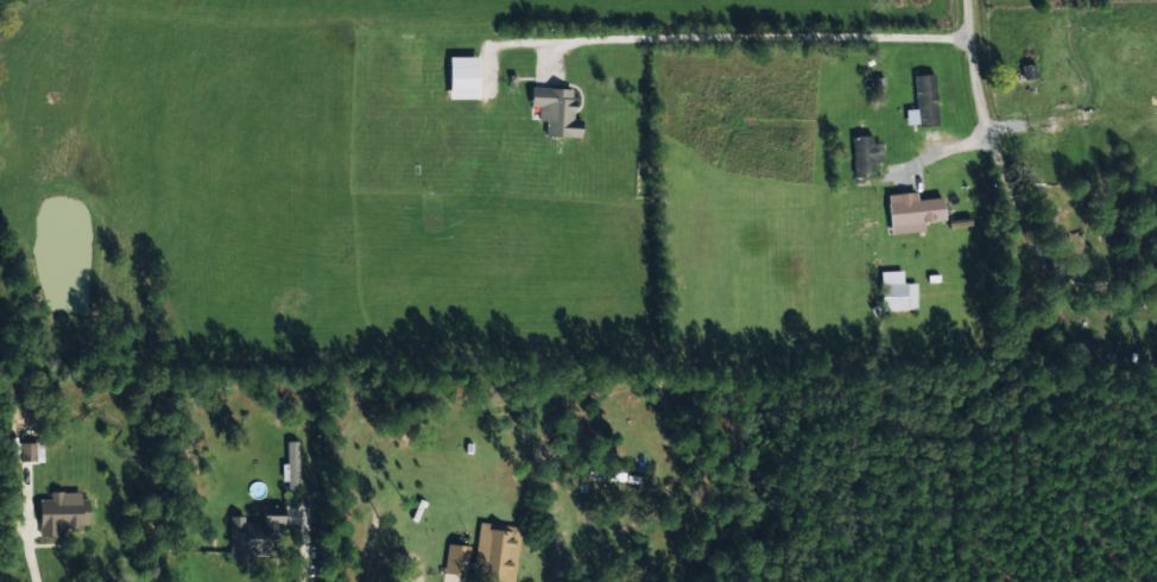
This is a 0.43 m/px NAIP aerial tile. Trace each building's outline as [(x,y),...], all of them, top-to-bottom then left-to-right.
[(545,86),(550,86),(550,59),(531,59),(532,115),(545,115),(545,86)] [(934,127),(933,76),(913,76),(914,127),(934,127)] [(851,178),(871,178),(871,137),(851,137),(851,178)] [(886,226),(941,222),(939,199),(884,204),(886,226)] [(879,312),(914,312),(914,284),(879,284),(879,312)] [(297,492),(297,444),(284,444),(284,492),(297,492)] [(621,465),(584,465),(584,482),(621,482),(621,465)] [(35,501),(36,539),(56,538),(56,529),(84,528),(84,494),(47,495),(48,501),(35,501)] [(227,518),(228,559),(280,559),(280,508),(258,508),(258,523),(243,523),(243,518),(227,518)] [(476,524),(471,579),(498,581),(513,581),(518,528),(476,524)] [(468,548),(446,545),(442,574),(464,577),(468,548)]
